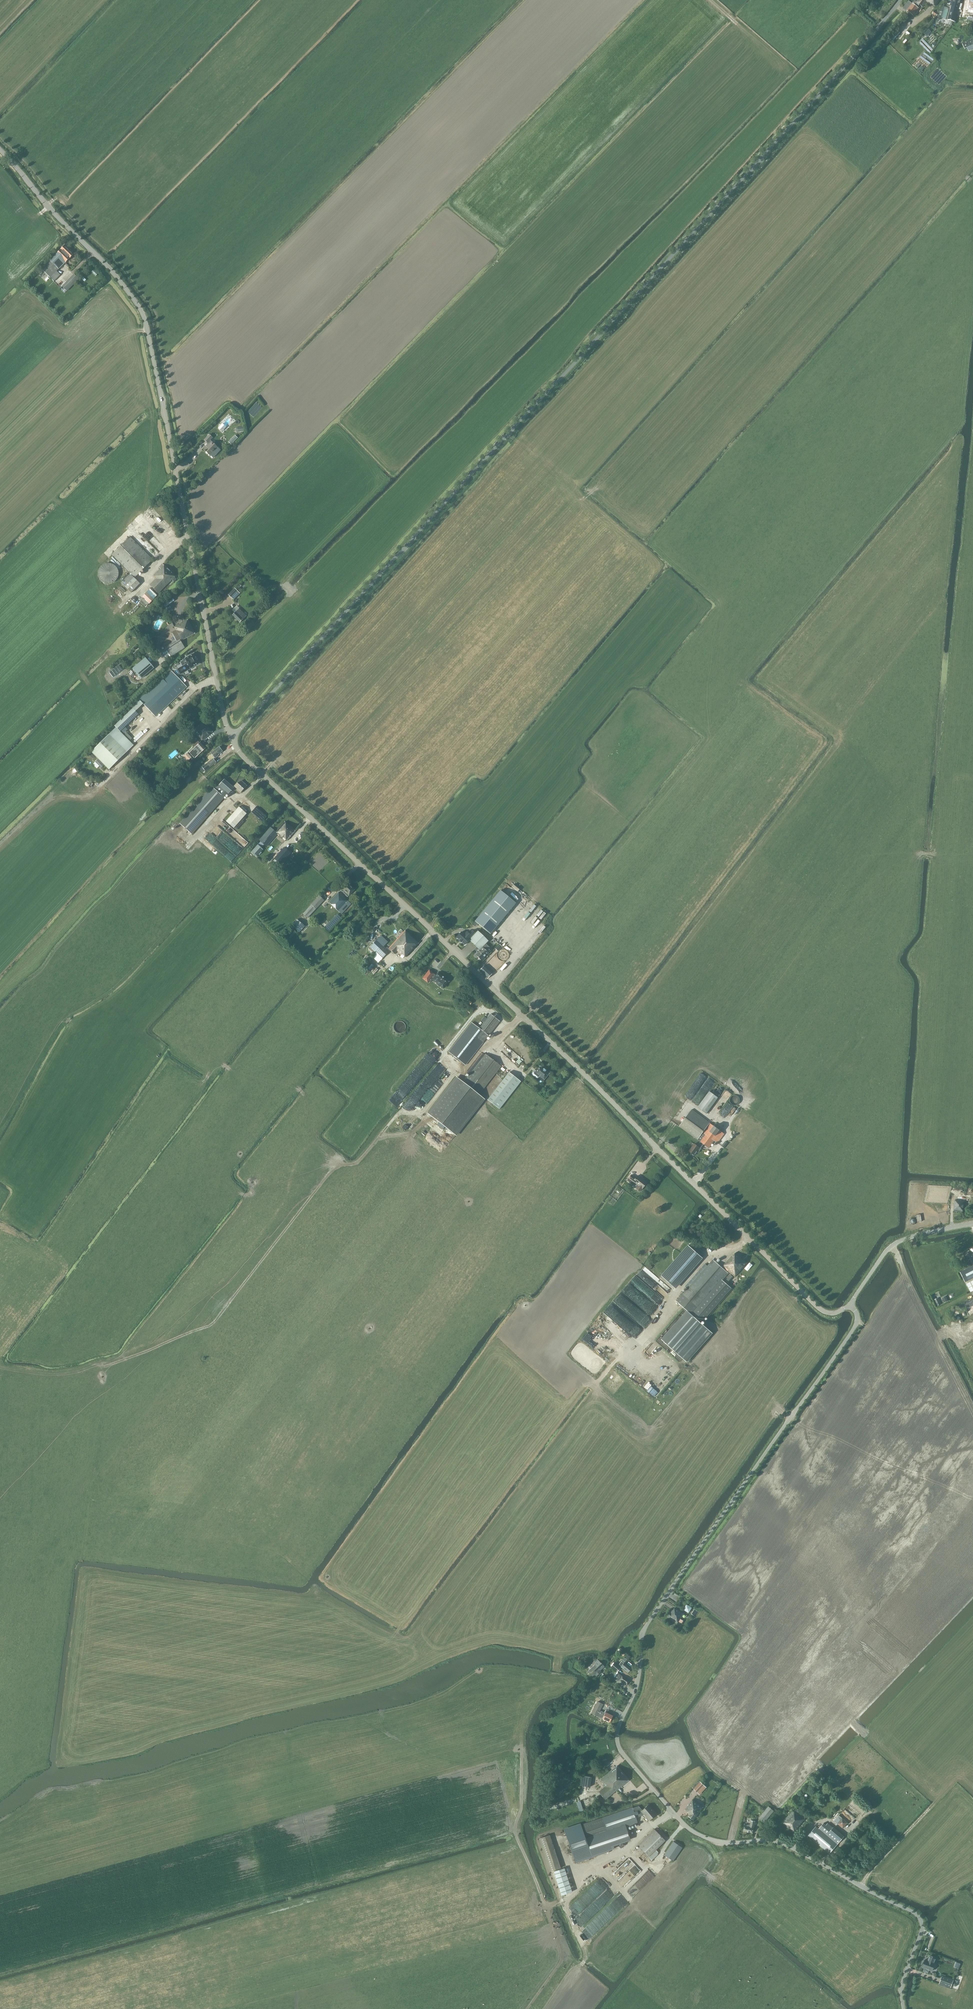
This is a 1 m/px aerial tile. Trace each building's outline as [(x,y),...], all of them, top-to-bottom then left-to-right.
[(956,16),(957,12),(961,0),(953,0),(952,0),(950,4),(952,4),(948,20),(955,22),(956,16)] [(963,13),(972,14),(972,0),(965,0),(963,13)] [(916,3),(914,1),(914,2),(912,4),(908,1),(903,8),(907,11),(906,11),(910,14),(913,16),(919,8),(914,5),(916,3)] [(940,12),(938,17),(941,18),(946,19),(949,8),(944,7),(944,6),(942,12),(940,12)] [(69,259),(73,255),(65,246),(50,261),(41,270),(54,282),(60,275),(57,272),(58,270),(65,263),(69,259)] [(69,289),(77,281),(79,279),(75,275),(63,286),(67,291),(69,289)] [(222,424),(218,427),(221,431),(234,420),(229,414),(220,421),(222,424)] [(211,433),(210,435),(205,440),(209,444),(204,450),(210,455),(217,448),(210,440),(214,436),(211,433)] [(235,435),(229,442),(232,444),(238,438),(235,435)] [(163,525),(165,523),(154,511),(152,513),(163,525)] [(134,578),(153,560),(130,537),(120,547),(117,545),(113,549),(113,550),(115,552),(112,555),(130,574),(121,583),(131,593),(140,584),(134,578)] [(114,566),(113,566),(113,565),(112,565),(111,565),(110,565),(109,564),(108,564),(108,565),(107,565),(106,565),(105,565),(104,566),(103,566),(102,567),(102,568),(101,568),(101,569),(100,570),(100,571),(100,572),(99,573),(99,574),(99,575),(100,576),(100,577),(101,578),(101,579),(102,579),(102,580),(103,581),(104,582),(105,582),(106,582),(107,583),(108,583),(109,583),(110,583),(111,582),(112,582),(113,581),(114,581),(115,580),(116,579),(117,578),(117,577),(117,576),(117,575),(118,575),(118,574),(118,573),(118,572),(117,571),(117,570),(116,569),(116,568),(115,567),(114,566)] [(161,569),(153,576),(156,579),(152,583),(150,585),(158,594),(172,580),(174,582),(177,579),(174,577),(175,577),(164,565),(164,566),(163,565),(160,568),(161,569)] [(135,603),(148,589),(143,585),(130,598),(135,603)] [(228,595),(232,598),(234,600),(240,593),(235,588),(228,595)] [(149,604),(144,598),(141,600),(142,601),(139,604),(143,608),(146,605),(147,606),(149,604)] [(232,610),(235,613),(232,615),(239,623),(246,616),(246,615),(247,614),(245,611),(244,613),(237,606),(232,610)] [(171,644),(169,643),(169,641),(163,644),(165,647),(166,648),(165,648),(171,657),(174,655),(185,648),(181,641),(195,634),(187,620),(181,624),(174,627),(176,630),(172,632),(176,641),(171,644)] [(186,665),(177,669),(181,675),(189,670),(189,671),(191,669),(200,664),(194,654),(183,660),(186,665)] [(132,668),(141,679),(154,668),(145,657),(132,668)] [(156,717),(187,687),(172,671),(163,679),(162,678),(139,700),(143,704),(145,705),(156,717)] [(114,726),(120,731),(138,714),(132,708),(114,726)] [(131,722),(136,728),(141,723),(138,721),(136,718),(131,722)] [(204,739),(213,732),(204,721),(203,721),(203,722),(194,729),(193,730),(196,733),(200,738),(200,737),(203,740),(205,739),(204,739)] [(91,752),(95,757),(98,759),(104,766),(109,770),(134,745),(116,727),(91,752)] [(195,758),(207,747),(201,741),(189,752),(195,758)] [(219,755),(222,752),(218,747),(211,753),(215,759),(219,755)] [(183,756),(188,761),(192,757),(187,753),(183,756)] [(207,763),(208,765),(210,768),(216,763),(213,758),(207,763)] [(95,762),(99,766),(101,768),(104,766),(98,759),(95,762)] [(212,787),(195,807),(180,824),(192,835),(224,797),(225,798),(234,788),(224,779),(215,789),(212,787)] [(238,781),(234,786),(241,792),(247,786),(242,780),(240,782),(239,783),(238,781)] [(239,807),(226,821),(234,828),(246,813),(239,807)] [(270,827),(259,840),(265,845),(269,841),(271,842),(278,834),(283,838),(283,837),(287,841),(295,831),(284,821),(278,829),(276,831),(270,827)] [(251,852),(257,857),(259,854),(259,855),(262,853),(261,852),(263,849),(258,845),(251,852)] [(286,856),(289,852),(284,847),(275,858),(281,864),(287,857),(286,856)] [(348,897),(355,889),(347,882),(341,889),(344,891),(342,892),(348,897)] [(501,891),(475,922),(491,935),(516,904),(501,891)] [(342,914),(351,904),(339,892),(329,902),(342,914)] [(308,918),(324,900),(320,895),(311,905),(302,914),(308,918)] [(326,918),(333,910),(328,905),(320,912),(326,918)] [(537,915),(541,919),(546,913),(541,909),(537,915)] [(299,932),(305,926),(297,919),(292,925),(299,932)] [(406,957),(419,943),(405,930),(404,931),(404,932),(400,935),(389,948),(387,947),(386,948),(377,939),(370,947),(382,958),(389,951),(390,950),(394,954),(397,951),(402,955),(403,954),(406,957)] [(462,931),(456,937),(459,940),(461,942),(462,942),(464,944),(469,939),(475,933),(472,930),(469,934),(467,932),(464,934),(462,931)] [(478,931),(469,940),(480,949),(488,941),(478,931)] [(477,952),(474,954),(474,956),(477,958),(478,957),(481,960),(490,950),(488,948),(489,947),(486,944),(478,953),(477,952)] [(488,979),(492,973),(484,966),(479,971),(488,979)] [(437,973),(435,976),(434,975),(434,974),(429,970),(422,979),(428,983),(429,981),(431,982),(432,980),(443,988),(449,982),(449,981),(448,981),(445,978),(444,978),(442,976),(438,973),(437,973)] [(479,1029),(472,1022),(449,1052),(451,1053),(466,1065),(488,1036),(500,1021),(491,1014),(479,1029)] [(406,1027),(406,1026),(406,1025),(405,1024),(405,1023),(404,1022),(403,1021),(401,1020),(400,1020),(399,1020),(398,1021),(396,1022),(395,1023),(395,1024),(394,1026),(394,1027),(395,1028),(396,1030),(397,1030),(398,1031),(400,1032),(402,1031),(403,1031),(404,1030),(405,1028),(406,1027)] [(486,1054),(463,1083),(457,1077),(428,1114),(455,1135),(484,1099),(479,1095),(501,1066),(486,1054)] [(436,1064),(416,1091),(421,1095),(441,1068),(436,1064)] [(533,1071),(531,1074),(531,1075),(536,1078),(538,1078),(539,1077),(540,1076),(544,1080),(549,1073),(540,1066),(535,1072),(534,1071),(533,1071)] [(499,1109),(500,1108),(521,1081),(509,1072),(487,1100),(499,1109)] [(707,1114),(719,1098),(709,1091),(698,1107),(707,1114)] [(739,1100),(739,1098),(739,1097),(738,1095),(737,1094),(736,1093),(735,1093),(734,1093),(733,1093),(731,1094),(729,1096),(729,1097),(729,1098),(729,1100),(730,1102),(732,1103),(733,1103),(734,1103),(735,1103),(736,1103),(738,1102),(739,1100)] [(720,1111),(725,1114),(731,1105),(727,1102),(720,1111)] [(680,1126),(700,1142),(697,1146),(695,1144),(689,1151),(695,1156),(697,1153),(698,1153),(702,1149),(701,1148),(704,1144),(709,1148),(714,1141),(718,1143),(725,1134),(692,1110),(680,1126)] [(646,1183),(637,1176),(635,1178),(631,1175),(627,1180),(634,1185),(635,1183),(638,1185),(636,1188),(640,1191),(642,1188),(646,1183)] [(955,1200),(954,1210),(953,1211),(954,1211),(955,1212),(958,1212),(959,1211),(960,1211),(960,1212),(963,1212),(963,1211),(964,1202),(971,1202),(971,1195),(963,1194),(963,1196),(958,1196),(957,1200),(955,1200)] [(702,1257),(696,1252),(688,1245),(660,1276),(674,1288),(702,1257)] [(732,1255),(722,1267),(728,1273),(729,1272),(730,1273),(735,1277),(747,1263),(736,1253),(733,1256),(732,1255)] [(690,1313),(664,1342),(687,1362),(712,1333),(702,1323),(732,1289),(731,1288),(722,1280),(729,1273),(728,1273),(722,1267),(713,1259),(677,1301),(687,1310),(690,1313)] [(960,1272),(965,1283),(966,1282),(972,1279),(972,1265),(960,1272)] [(678,1314),(661,1332),(665,1336),(681,1319),(679,1317),(680,1316),(678,1314)] [(960,1327),(966,1340),(972,1338),(966,1324),(960,1327)] [(650,1344),(647,1349),(652,1352),(655,1346),(650,1344)] [(668,1617),(677,1623),(684,1613),(675,1608),(673,1610),(671,1613),(668,1617)] [(595,1664),(588,1671),(593,1676),(594,1675),(596,1677),(601,1672),(600,1671),(605,1667),(598,1659),(594,1663),(595,1664)] [(622,1661),(619,1664),(621,1666),(621,1667),(628,1673),(631,1668),(625,1662),(624,1663),(622,1661)] [(611,1666),(617,1672),(621,1668),(614,1663),(611,1666)] [(630,1681),(618,1673),(615,1677),(627,1685),(630,1681)] [(595,1701),(590,1712),(592,1713),(597,1716),(598,1713),(600,1714),(604,1716),(602,1719),(610,1722),(613,1716),(605,1712),(605,1713),(601,1711),(600,1711),(603,1704),(597,1702),(595,1701)] [(552,1760),(546,1762),(547,1768),(554,1767),(552,1760)] [(616,1766),(609,1772),(600,1779),(603,1783),(602,1784),(604,1787),(602,1789),(598,1792),(605,1800),(618,1789),(628,1781),(616,1766)] [(592,1777),(582,1776),(580,1786),(590,1787),(592,1777)] [(694,1789),(698,1793),(705,1786),(701,1782),(694,1789)] [(799,1796),(794,1803),(797,1806),(803,1799),(799,1796)] [(703,1807),(693,1800),(685,1810),(688,1812),(687,1812),(690,1815),(689,1817),(694,1820),(697,1816),(703,1807)] [(641,1811),(644,1814),(649,1820),(656,1815),(651,1809),(652,1809),(649,1805),(642,1810),(641,1811)] [(642,1816),(644,1814),(641,1811),(642,1810),(639,1806),(633,1808),(633,1807),(602,1817),(608,1833),(626,1827),(638,1823),(636,1818),(642,1816)] [(764,1823),(774,1811),(768,1806),(759,1818),(764,1823)] [(783,1823),(793,1832),(807,1816),(796,1807),(783,1823)] [(586,1840),(608,1833),(602,1817),(581,1824),(586,1840)] [(753,1833),(756,1821),(751,1820),(750,1825),(745,1824),(743,1831),(753,1833)] [(816,1826),(808,1836),(829,1854),(841,1841),(825,1827),(826,1825),(824,1823),(819,1829),(816,1826)] [(581,1824),(565,1830),(575,1862),(591,1856),(586,1840),(581,1824)] [(608,1833),(586,1840),(591,1856),(594,1856),(608,1851),(614,1849),(613,1845),(630,1839),(626,1827),(608,1833)] [(648,1857),(665,1840),(654,1829),(637,1846),(648,1857)] [(550,1871),(560,1867),(550,1834),(540,1838),(550,1871)] [(664,1854),(673,1861),(682,1848),(673,1841),(664,1854)] [(556,1883),(566,1881),(565,1876),(571,1875),(570,1873),(573,1872),(572,1870),(554,1875),(556,1883)] [(925,1961),(924,1961),(923,1964),(923,1965),(923,1967),(933,1971),(936,1963),(935,1963),(937,1957),(931,1955),(928,1960),(926,1959),(925,1961)] [(954,1980),(942,1976),(939,1984),(951,1988),(954,1980)]
